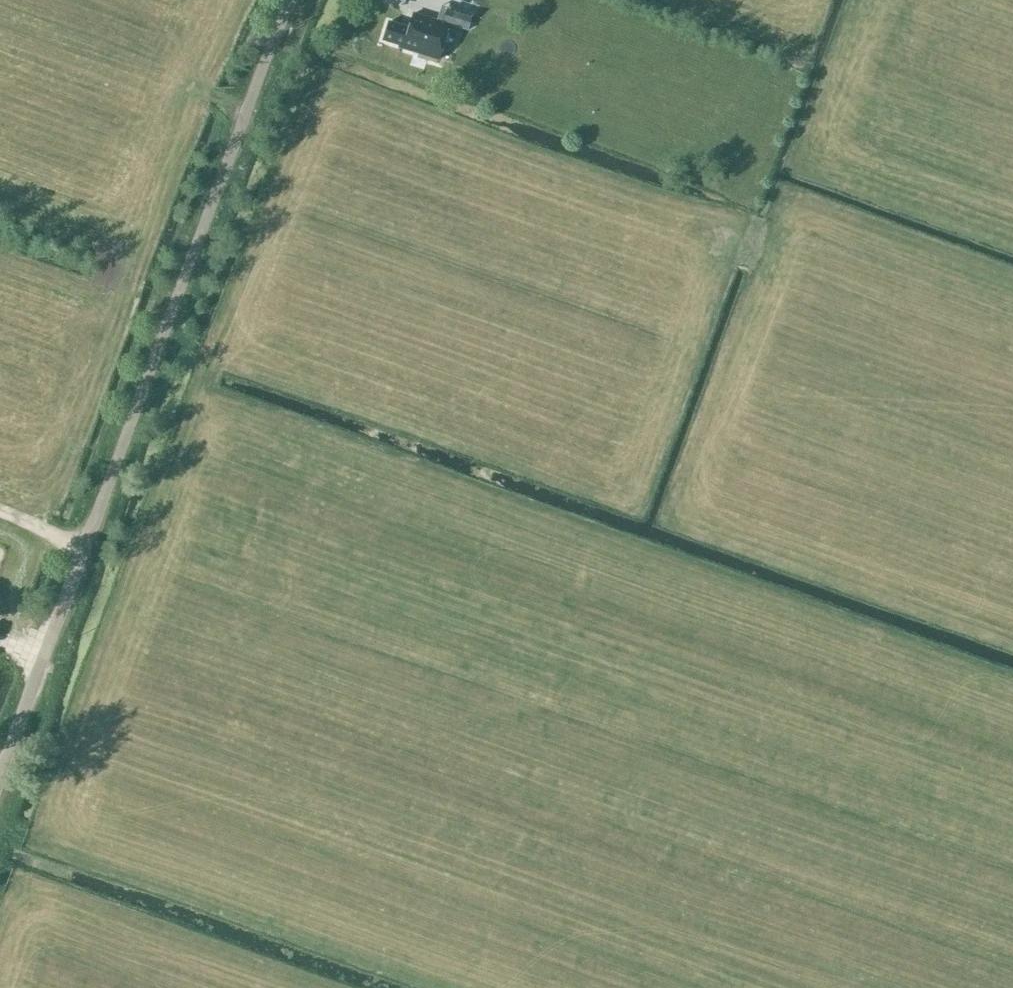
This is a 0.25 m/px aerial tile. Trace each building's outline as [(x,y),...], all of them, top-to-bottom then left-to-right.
[(439,60),(450,25),(414,13),(409,28),(389,22),(383,40),(399,45),(398,47),(439,60)]
